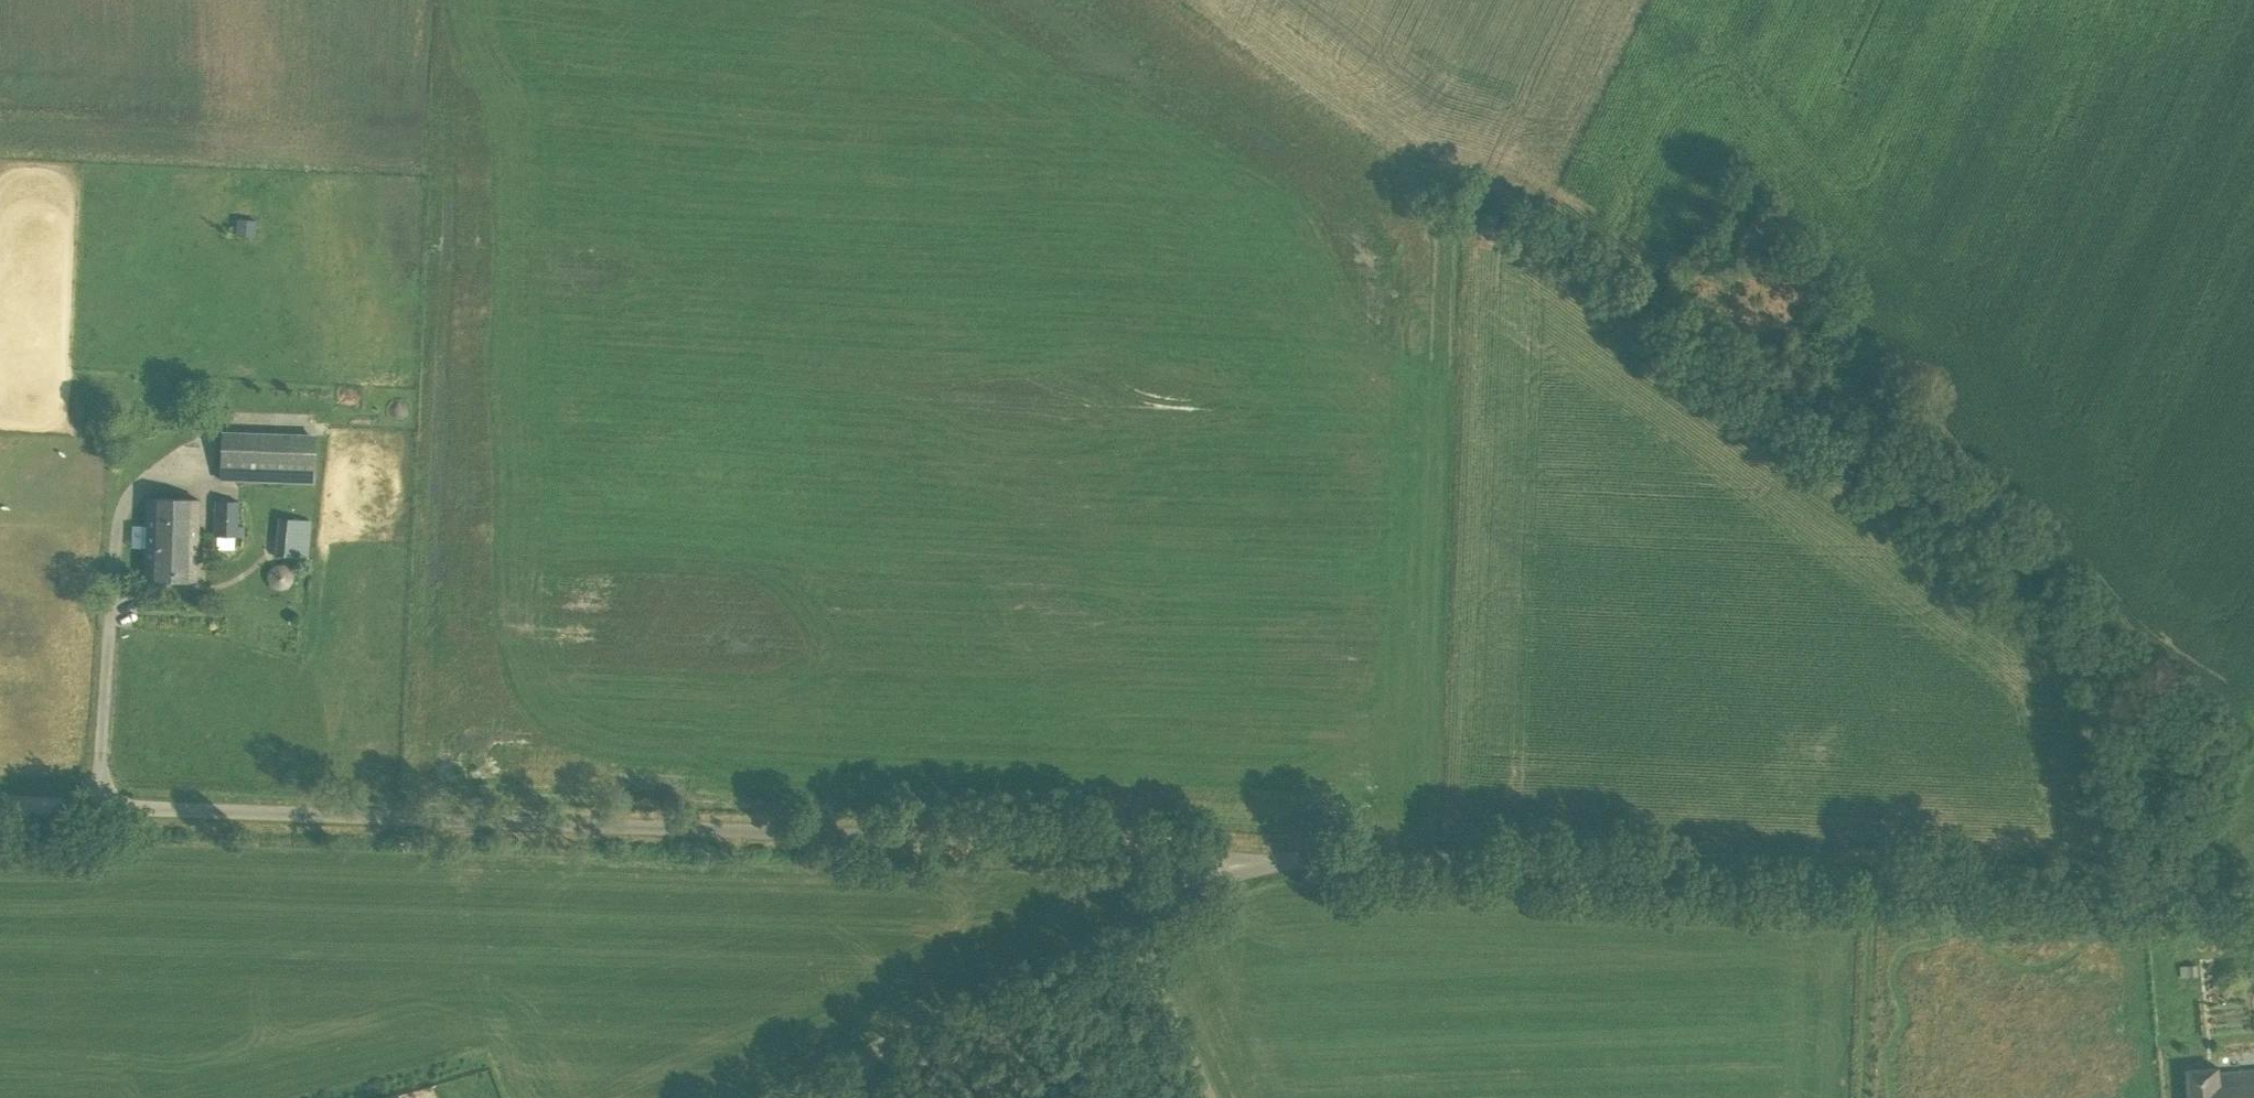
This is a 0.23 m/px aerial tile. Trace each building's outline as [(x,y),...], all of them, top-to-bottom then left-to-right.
[(317,434),(290,433),(289,469),(315,470),(317,434)] [(196,579),(199,499),(150,497),(146,578),(196,579)] [(245,526),(238,526),(239,502),(216,501),(215,535),(214,548),(233,549),(234,536),(244,536),(245,526)] [(307,557),(311,521),(278,518),(275,554),(307,557)] [(2220,1068),(2187,1070),(2190,1097),(2253,1097),(2253,1071),(2221,1073),(2220,1068)]
